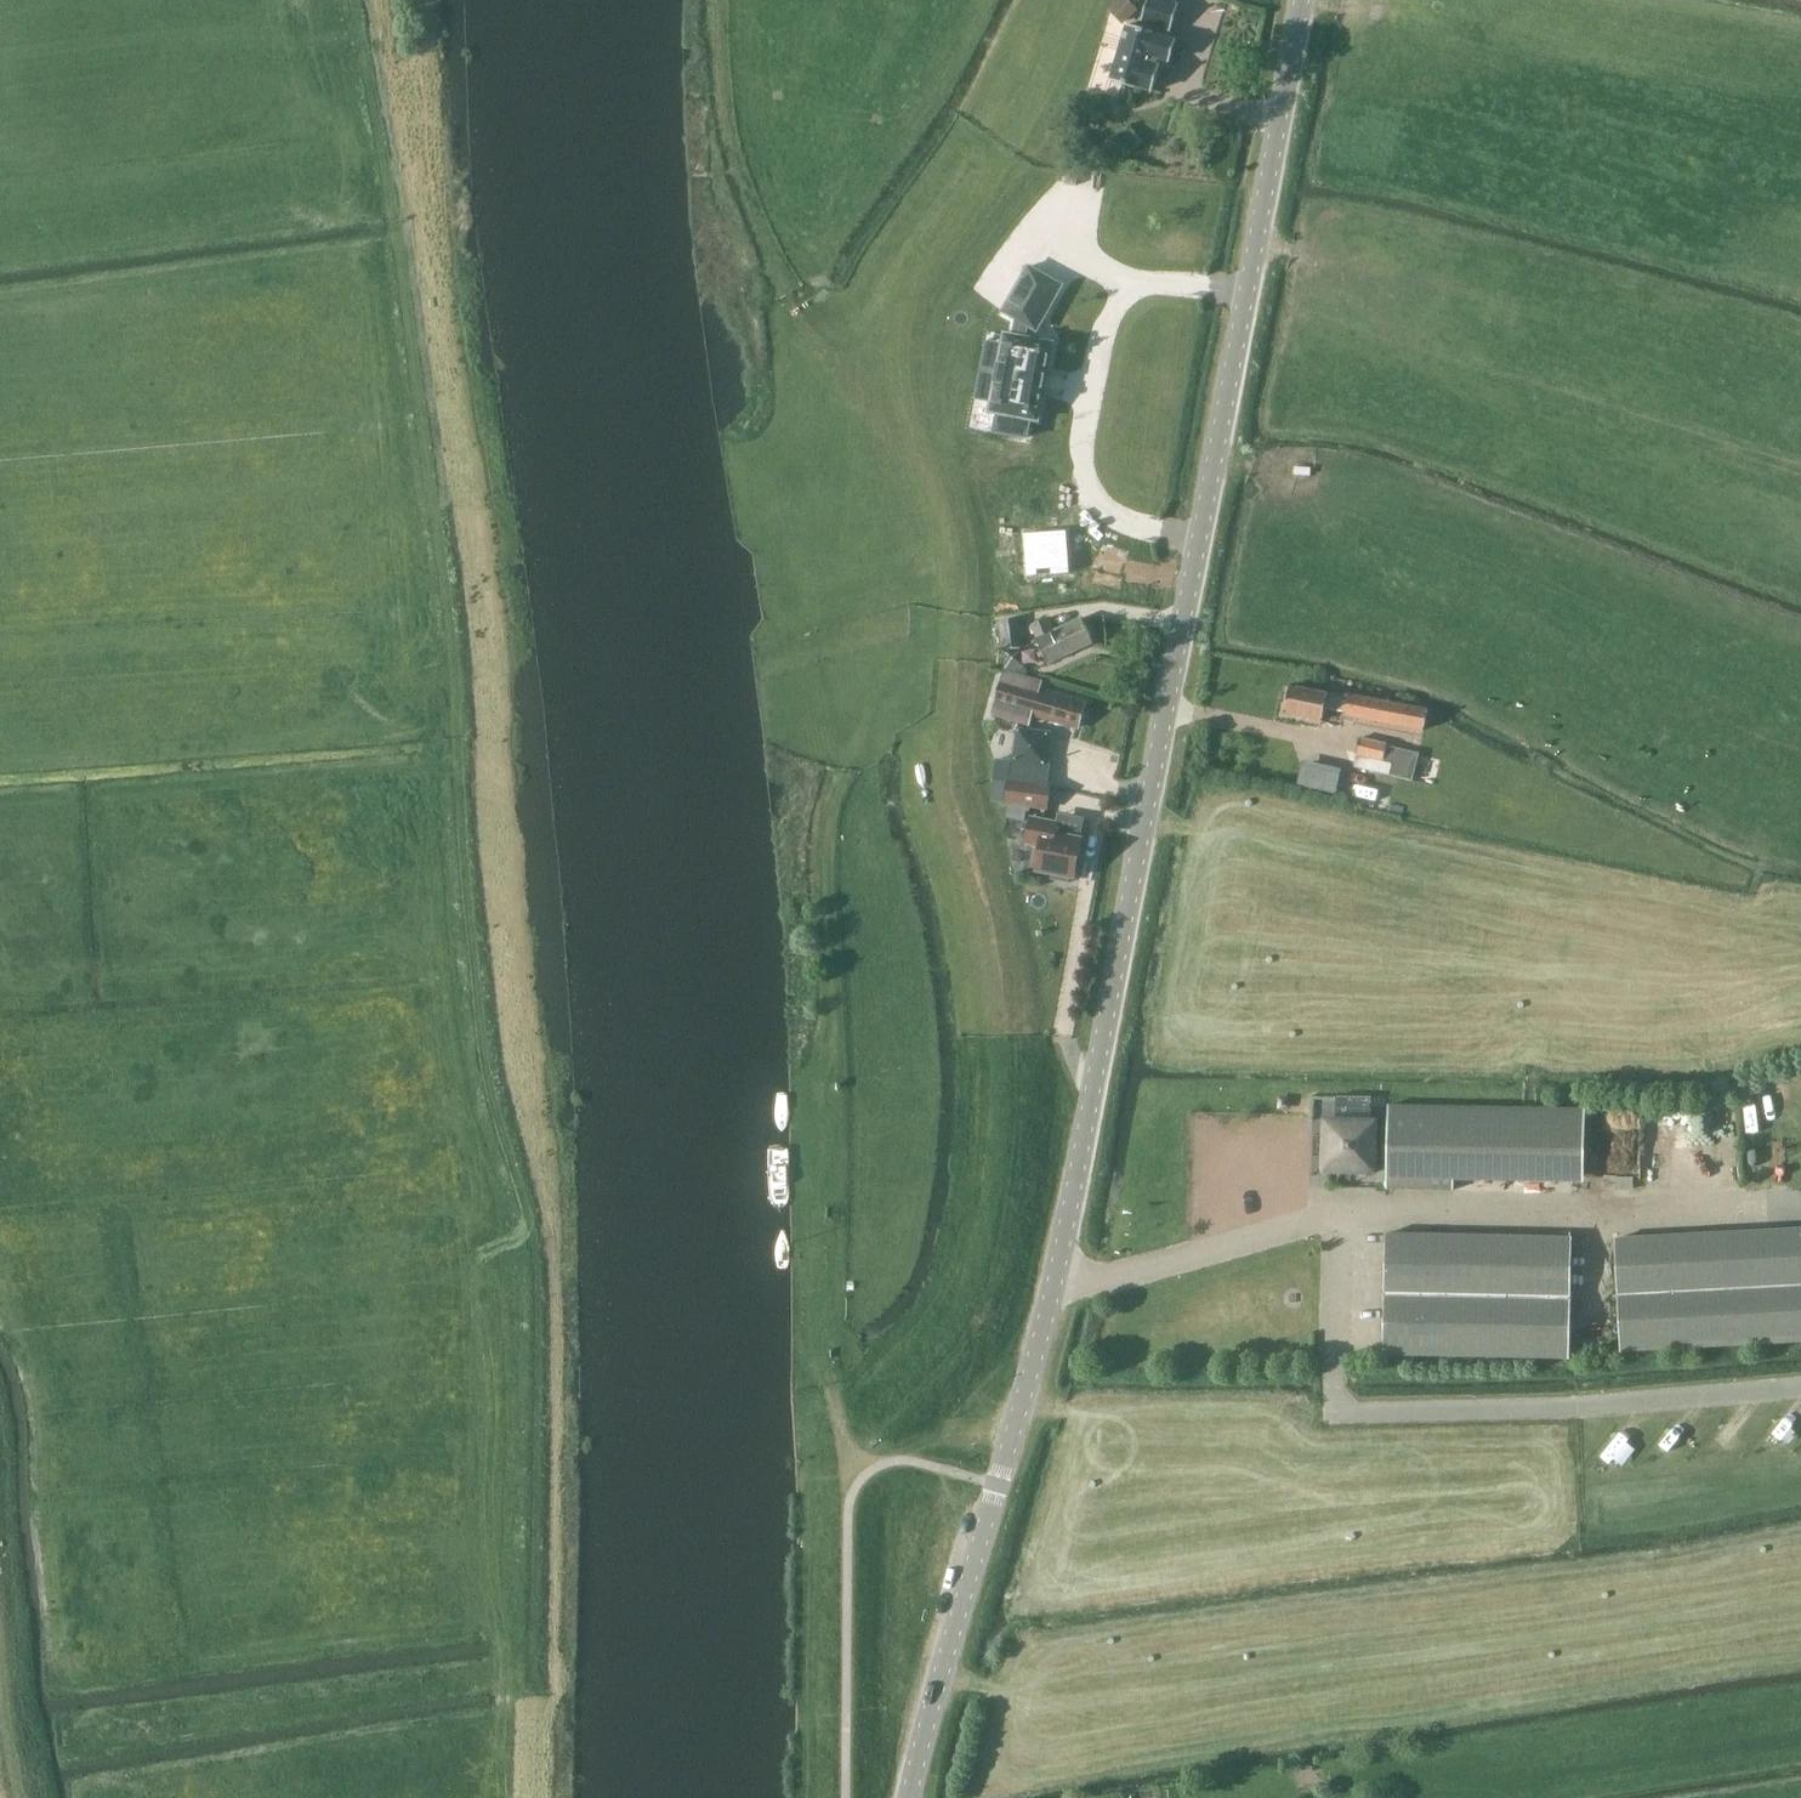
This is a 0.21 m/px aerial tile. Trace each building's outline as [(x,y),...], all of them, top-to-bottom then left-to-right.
[(1141,31),(1126,27),(1111,81),(1136,89),(1137,87),(1153,92),(1160,66),(1156,65),(1158,58),(1170,62),(1176,41),(1166,38),(1167,31),(1170,32),(1177,6),(1156,0),(1146,0),(1140,23),(1142,24),(1141,31)] [(1112,8),(1126,22),(1137,10),(1132,5),(1127,0),(1120,0),(1112,8)] [(1037,331),(1062,286),(1028,267),(1003,312),(1017,321),(1013,337),(1007,336),(1007,335),(1005,335),(1004,337),(1005,337),(991,409),(990,409),(990,412),(992,412),(997,413),(994,432),(1027,438),(1031,419),(1036,420),(1035,421),(1038,421),(1053,344),(1025,339),(1028,326),(1037,331)] [(1031,534),(1035,574),(1074,571),(1071,530),(1031,534)] [(1038,640),(1049,664),(1093,644),(1082,619),(1053,632),(1048,619),(1034,626),(1039,639),(1038,640)] [(1001,623),(1005,650),(1024,647),(1020,620),(1001,623)] [(1021,650),(1005,652),(1007,668),(1023,666),(1021,650)] [(1086,704),(1039,690),(1041,683),(1005,672),(994,715),(1029,724),(1032,714),(1079,728),(1081,722),(1085,720),(1087,714),(1085,710),(1086,704)] [(1290,687),(1285,714),(1324,721),(1326,708),(1344,712),(1344,715),(1425,731),(1429,711),(1348,695),(1347,696),(1328,692),(1328,694),(1290,687)] [(1422,753),(1359,738),(1356,753),(1353,765),(1415,779),(1422,753)] [(1050,766),(1046,765),(1014,761),(997,759),(995,776),(1048,783),(1050,766)] [(1052,784),(1048,783),(995,776),(993,786),(992,798),(1007,800),(1006,804),(1048,809),(1052,784)] [(1053,880),(1070,883),(1071,878),(1075,879),(1083,838),(1057,833),(1059,823),(1032,818),(1028,844),(1042,847),(1037,872),(1054,875),(1053,880)] [(1589,1110),(1396,1107),(1395,1130),(1395,1172),(1395,1182),(1588,1186),(1589,1110)] [(1395,1172),(1395,1130),(1385,1130),(1385,1120),(1329,1120),(1329,1177),(1385,1177),(1385,1171),(1395,1172)] [(1623,1239),(1627,1352),(1800,1345),(1800,1232),(1623,1239)] [(1393,1236),(1390,1358),(1577,1362),(1580,1240),(1393,1236)]
